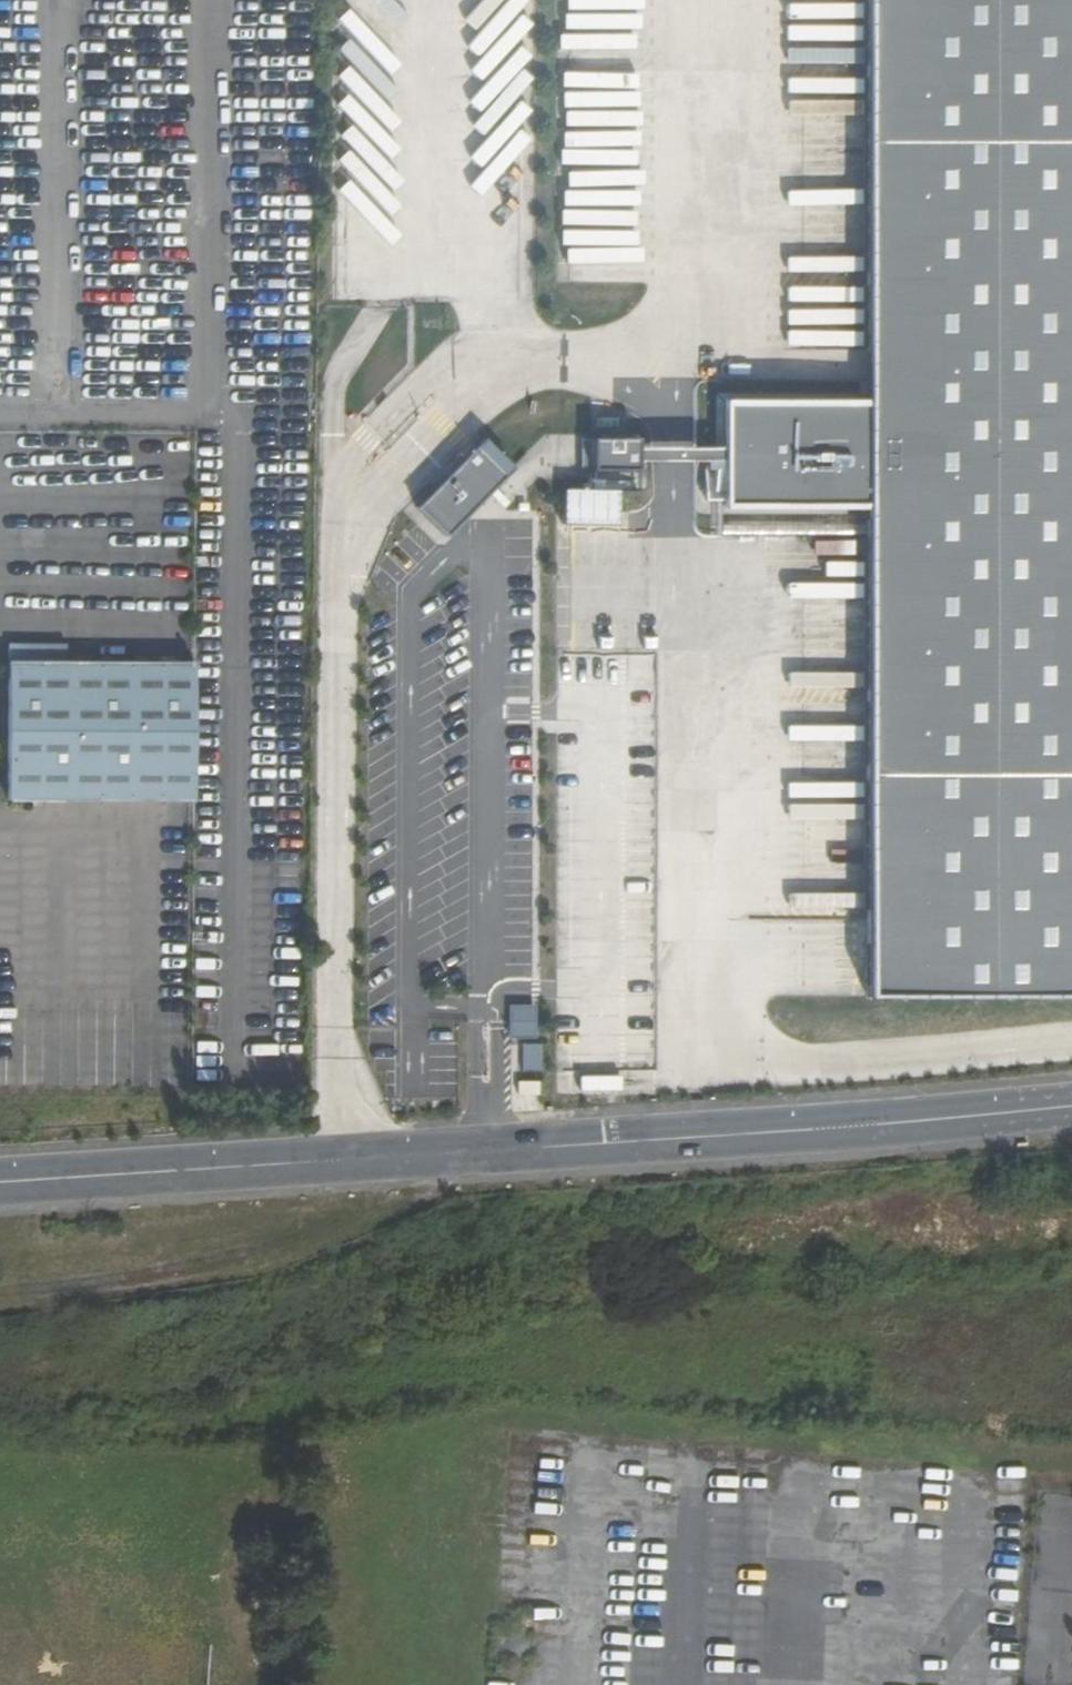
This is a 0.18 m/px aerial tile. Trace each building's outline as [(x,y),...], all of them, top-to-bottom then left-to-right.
[(724,403),(725,510),(866,515),(870,1005),(1071,1002),(1071,0),(868,0),(869,406),(724,403)] [(418,294),(473,295),(473,259),(419,258),(418,294)] [(638,439),(593,440),(592,474),(636,472),(638,439)] [(415,509),(450,542),(471,518),(514,465),(485,440),(415,509)] [(66,661),(66,643),(8,642),(7,800),(192,802),(194,662),(66,661)] [(532,1036),(533,1008),(511,1008),(511,1036),(532,1036)]
